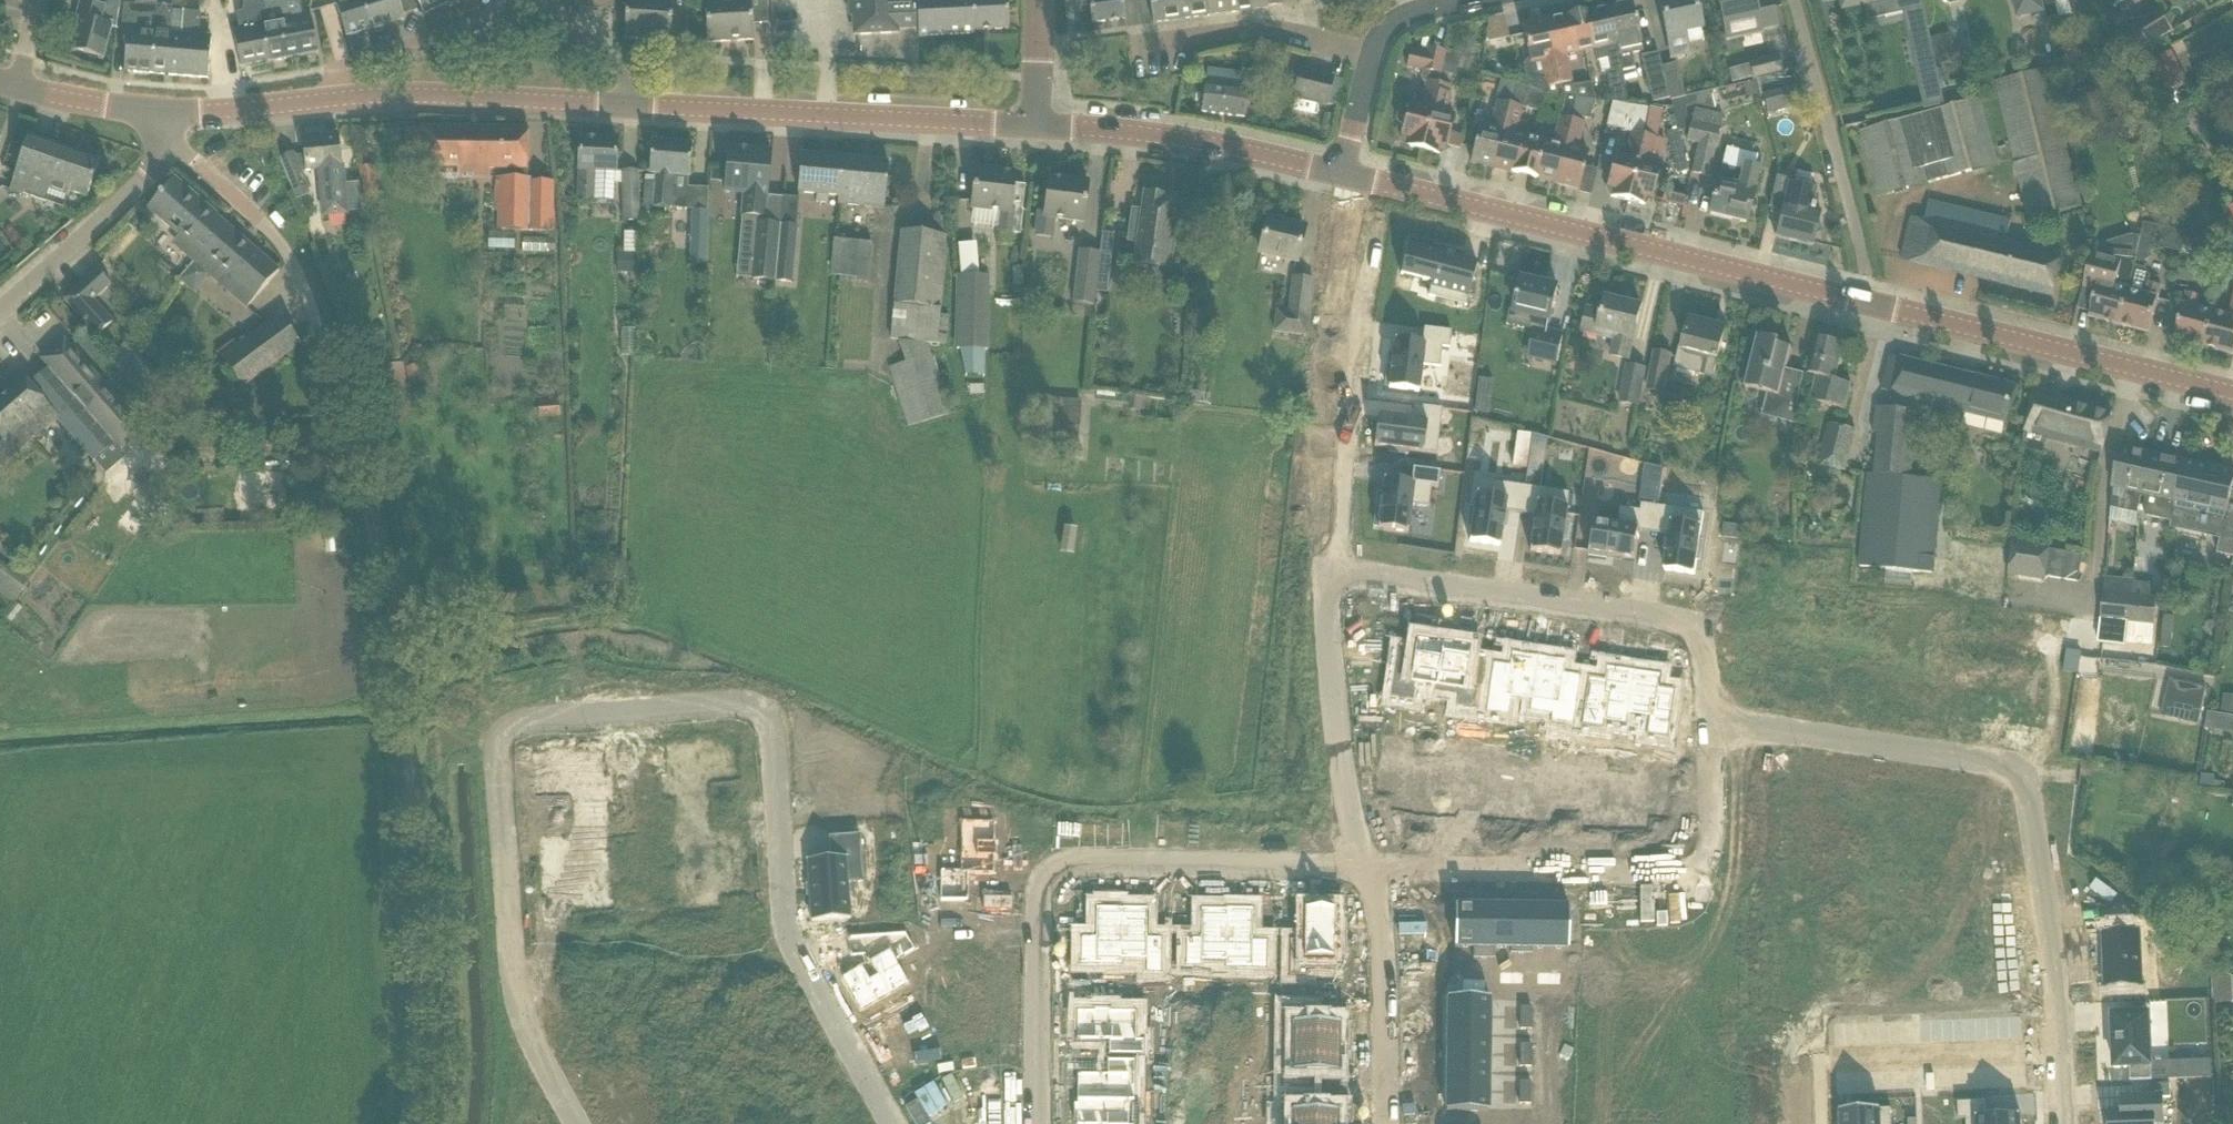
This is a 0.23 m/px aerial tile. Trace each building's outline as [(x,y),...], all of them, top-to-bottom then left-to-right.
[(73,51),(75,52),(87,55),(89,58),(96,60),(98,58),(100,59),(102,59),(107,38),(110,27),(117,28),(121,0),(87,0),(81,21),(73,51)] [(264,28),(271,62),(279,61),(318,54),(314,32),(311,18),(304,20),(300,0),(292,0),(269,2),(266,2),(264,28)] [(337,4),(341,16),(347,37),(376,29),(367,0),(348,0),(337,4)] [(376,29),(404,20),(403,16),(418,11),(412,0),(367,0),(376,29)] [(424,14),(454,0),(418,0),(424,14)] [(585,8),(614,9),(614,0),(585,0),(585,8)] [(624,38),(670,41),(673,0),(627,0),(624,38)] [(706,1),(705,1),(708,43),(754,41),(751,1),(761,0),(706,0),(706,1)] [(853,13),(854,35),(898,33),(898,29),(918,28),(917,0),(852,0),(853,13)] [(918,28),(919,37),(975,34),(975,31),(1009,29),(1007,0),(917,0),(918,28)] [(1078,12),(1091,11),(1093,24),(1125,20),(1122,0),(1076,0),(1078,12)] [(1151,1),(1154,23),(1182,20),(1179,0),(1151,0),(1151,1)] [(1182,20),(1197,18),(1209,16),(1206,0),(1179,0),(1182,20)] [(1209,16),(1239,12),(1267,8),(1267,7),(1282,5),(1281,0),(1206,0),(1209,16)] [(1659,1),(1672,58),(1689,54),(1684,34),(1702,30),(1695,0),(1664,0),(1659,1)] [(1741,34),(1777,26),(1771,0),(1718,0),(1722,19),(1723,18),(1728,40),(1742,37),(1741,34)] [(1911,12),(1923,66),(1936,62),(1924,9),(1922,0),(1840,0),(1843,11),(1883,2),(1886,17),(1911,12)] [(2019,16),(2043,11),(2041,0),(2016,0),(2019,16)] [(153,74),(157,10),(157,6),(124,3),(122,32),(128,32),(124,72),(152,74),(153,74)] [(1632,3),(1609,8),(1623,71),(1636,68),(1632,54),(1643,51),(1632,3)] [(166,75),(170,34),(171,34),(173,11),(167,10),(167,5),(162,5),(161,10),(157,10),(153,74),(166,75)] [(1597,62),(1607,59),(1610,74),(1607,74),(1612,102),(1628,104),(1623,71),(1609,8),(1577,15),(1585,51),(1594,49),(1597,62)] [(2142,51),(2174,32),(2161,9),(2128,28),(2142,51)] [(182,35),(171,34),(170,34),(166,75),(208,79),(212,38),(197,36),(199,14),(183,13),(182,35)] [(1566,55),(1585,51),(1577,15),(1545,22),(1562,96),(1563,96),(1595,100),(1593,83),(1573,86),(1566,55)] [(1489,19),(1486,43),(1493,42),(1494,31),(1507,29),(1504,16),(1489,19)] [(1546,95),(1562,96),(1545,22),(1523,27),(1530,59),(1524,65),(1529,88),(1546,95)] [(242,31),(235,33),(237,46),(241,68),(271,62),(264,28),(242,31)] [(1405,146),(1422,150),(1438,84),(1445,52),(1428,48),(1426,55),(1410,51),(1406,67),(1423,71),(1421,79),(1424,82),(1426,83),(1419,109),(1404,105),(1400,108),(1397,119),(1399,123),(1404,124),(1401,137),(1402,138),(1403,136),(1410,137),(1408,144),(1406,144),(1405,146)] [(2172,51),(2150,63),(2165,91),(2187,79),(2172,51)] [(1642,57),(1655,108),(1657,108),(1672,108),(1671,101),(1662,67),(1659,53),(1642,57)] [(1755,79),(1761,77),(1782,72),(1779,56),(1751,63),(1755,79)] [(1677,63),(1662,67),(1671,101),(1685,97),(1677,63)] [(1293,96),(1327,105),(1334,78),(1300,69),(1293,96)] [(2029,218),(2081,206),(2048,70),(1996,83),(2029,218)] [(1471,162),(1493,167),(1514,83),(1501,79),(1495,105),(1489,127),(1480,124),(1476,140),(1471,162)] [(1525,175),(1534,140),(1525,138),(1514,135),(1514,133),(1521,108),(1541,113),(1546,95),(1529,88),(1514,83),(1493,167),(1516,173),(1525,175)] [(1205,84),(1202,112),(1245,118),(1248,90),(1205,84)] [(1443,115),(1451,88),(1438,84),(1422,150),(1439,154),(1439,152),(1433,150),(1435,143),(1441,145),(1441,147),(1447,149),(1453,117),(1443,115)] [(1796,84),(1761,93),(1762,96),(1767,115),(1801,107),(1796,84)] [(1721,89),(1685,97),(1671,101),(1672,108),(1679,130),(1679,133),(1686,130),(1688,112),(1686,108),(1697,105),(1722,110),(1723,99),(1721,89)] [(1557,183),(1572,121),(1573,116),(1577,98),(1563,96),(1560,118),(1554,142),(1553,145),(1543,143),(1534,140),(1525,175),(1534,178),(1557,183)] [(1590,120),(1595,100),(1577,98),(1573,116),(1590,120)] [(2000,164),(1982,98),(1861,132),(1880,198),(2000,164)] [(1652,200),(1660,168),(1667,141),(1656,139),(1662,110),(1649,108),(1644,136),(1628,201),(1645,205),(1645,203),(1643,202),(1645,195),(1651,197),(1650,199),(1652,200)] [(1687,141),(1699,145),(1693,172),(1709,176),(1720,128),(1719,127),(1722,116),(1695,110),(1692,121),(1687,141)] [(1586,124),(1572,121),(1557,183),(1579,189),(1588,154),(1579,152),(1586,124)] [(420,166),(459,167),(458,179),(490,180),(491,167),(527,168),(527,130),(422,127),(422,128),(406,128),(405,163),(407,163),(407,171),(416,171),(416,164),(420,164),(420,166)] [(1690,172),(1679,133),(1679,130),(1667,133),(1677,175),(1690,172)] [(1628,201),(1644,136),(1632,133),(1625,160),(1614,157),(1607,188),(1608,189),(1609,186),(1615,188),(1614,195),(1611,195),(1611,196),(1628,201)] [(346,212),(345,205),(364,202),(362,187),(344,189),(339,134),(303,138),(305,155),(295,156),(294,153),(280,158),(294,192),(308,187),(302,172),(307,170),(321,169),(326,214),(346,212)] [(44,201),(48,189),(68,197),(70,191),(87,197),(101,160),(63,147),(28,136),(10,190),(44,201)] [(623,172),(616,172),(617,140),(580,138),(579,160),(579,170),(578,202),(593,202),(593,200),(614,201),(614,183),(624,183),(623,172)] [(686,209),(689,177),(689,178),(692,145),(652,141),(649,174),(656,175),(653,207),(671,209),(671,208),(686,209)] [(767,196),(771,152),(729,148),(725,193),(742,194),(741,217),(765,219),(767,196)] [(1759,169),(1755,168),(1758,155),(1726,148),(1718,180),(1710,214),(1746,223),(1759,169)] [(841,205),(845,159),(802,155),(798,193),(817,194),(816,203),(827,204),(827,195),(839,197),(838,204),(841,205)] [(889,163),(845,159),(841,205),(884,209),(889,163)] [(1026,185),(1015,184),(1016,174),(976,169),(971,209),(1000,212),(997,231),(1021,233),(1024,210),(1023,210),(1026,185)] [(1821,212),(1805,209),(1809,194),(1805,193),(1810,174),(1792,170),(1791,172),(1782,170),(1776,196),(1785,198),(1775,237),(1813,246),(1821,212)] [(638,171),(623,172),(624,183),(625,222),(639,222),(638,171)] [(173,245),(193,263),(201,254),(227,224),(217,216),(218,215),(175,177),(148,208),(180,236),(173,245)] [(1054,219),(1083,222),(1088,183),(1049,178),(1044,213),(1039,212),(1036,236),(1052,238),(1054,219)] [(553,213),(553,182),(529,182),(529,179),(496,179),(496,211),(500,211),(499,229),(552,231),(553,213)] [(1138,243),(1135,264),(1171,270),(1176,236),(1170,235),(1176,199),(1145,194),(1143,212),(1133,211),(1129,242),(1138,243)] [(1925,222),(1911,218),(1902,260),(2052,297),(2062,255),(2006,241),(2011,222),(1929,202),(1925,222)] [(693,211),(692,264),(707,265),(708,212),(693,211)] [(1260,253),(1297,261),(1304,229),(1268,220),(1260,253)] [(751,280),(778,283),(783,225),(757,223),(751,280)] [(2165,229),(2146,223),(2136,261),(2143,263),(2149,259),(2154,240),(2163,241),(2165,229)] [(280,271),(227,224),(201,254),(193,263),(246,308),(254,299),(265,287),(280,271)] [(792,284),(798,226),(783,225),(778,283),(792,284)] [(622,230),(622,271),(639,271),(639,231),(622,230)] [(940,315),(948,236),(901,231),(891,338),(946,344),(949,316),(940,315)] [(1112,256),(1114,234),(1102,232),(1099,254),(1112,256)] [(869,283),(873,244),(834,239),(830,274),(860,277),(859,282),(869,283)] [(1408,246),(1401,275),(1423,281),(1432,283),(1428,297),(1466,306),(1477,263),(1408,246)] [(1080,250),(1074,303),(1093,305),(1099,252),(1080,250)] [(2083,289),(2096,292),(2090,317),(2119,325),(2134,266),(2136,261),(2107,257),(2092,252),(2083,289)] [(2181,261),(2177,279),(2198,284),(2202,265),(2181,261)] [(2146,269),(2134,266),(2119,325),(2149,333),(2161,286),(2149,283),(2151,277),(2146,269)] [(93,300),(111,284),(97,269),(64,299),(98,336),(113,323),(93,300)] [(958,276),(957,349),(960,350),(985,351),(987,351),(989,276),(979,276),(962,276),(958,276)] [(1293,278),(1289,312),(1277,311),(1273,333),(1307,337),(1309,316),(1313,281),(1293,278)] [(1510,310),(1507,325),(1531,330),(1536,331),(1530,356),(1558,362),(1564,337),(1548,333),(1551,321),(1553,310),(1558,288),(1523,280),(1518,301),(1516,311),(1510,310)] [(2175,339),(2204,347),(2213,313),(2197,309),(2201,296),(2187,292),(2175,339)] [(1589,309),(1583,330),(1583,334),(1614,341),(1610,357),(1629,361),(1631,350),(1641,308),(1607,299),(1604,312),(1589,309)] [(2230,317),(2213,313),(2204,347),(2232,355),(2232,304),(2230,317)] [(243,390),(300,347),(278,318),(238,348),(233,342),(216,354),(243,390)] [(1714,378),(1721,350),(1727,329),(1691,320),(1686,341),(1684,349),(1680,348),(1675,368),(1714,378)] [(1388,369),(1385,387),(1389,387),(1389,389),(1419,393),(1422,366),(1440,368),(1442,348),(1445,348),(1449,349),(1451,332),(1424,328),(1422,344),(1407,342),(1395,340),(1393,354),(1391,370),(1390,369),(1388,369)] [(1458,332),(1456,349),(1478,352),(1480,335),(1458,332)] [(1798,401),(1805,374),(1787,369),(1792,349),(1779,346),(1780,342),(1759,337),(1746,388),(1769,394),(1769,416),(1783,420),(1783,421),(1798,425),(1798,401)] [(1844,410),(1845,405),(1851,384),(1835,380),(1844,344),(1817,337),(1807,374),(1817,377),(1811,401),(1844,410)] [(2,465),(32,438),(19,424),(44,403),(95,461),(116,443),(121,449),(143,430),(64,340),(42,359),(49,367),(29,385),(22,377),(8,389),(10,392),(0,400),(0,463),(2,465)] [(109,359),(149,405),(171,386),(130,340),(109,359)] [(948,414),(930,355),(927,344),(899,342),(906,362),(889,367),(908,427),(948,414)] [(1665,393),(1672,356),(1656,353),(1648,390),(1665,393)] [(1966,413),(1967,413),(1976,377),(1975,377),(1890,356),(1882,390),(1913,398),(1913,400),(1947,408),(1941,433),(1960,437),(1966,413)] [(409,386),(404,362),(375,368),(381,393),(409,386)] [(1628,368),(1622,405),(1639,408),(1645,371),(1628,368)] [(2015,386),(1976,377),(1967,413),(2006,422),(2015,386)] [(2028,413),(2023,430),(2027,431),(2048,437),(2102,452),(2106,435),(2112,414),(2034,392),(2028,413)] [(1078,456),(1082,401),(1053,399),(1049,454),(1078,456)] [(1375,440),(1374,447),(1390,449),(1389,452),(1394,453),(1407,454),(1408,452),(1408,451),(1437,454),(1442,409),(1415,406),(1414,417),(1413,421),(1398,419),(1378,417),(1375,440)] [(1869,474),(1860,567),(1887,570),(1914,572),(1932,574),(1941,481),(1924,480),(1912,479),(1913,465),(1918,413),(1876,409),(1874,433),(1877,433),(1874,475),(1869,474)] [(1846,472),(1857,432),(1831,424),(1820,465),(1846,472)] [(1517,433),(1515,450),(1529,452),(1531,435),(1517,433)] [(1532,435),(1525,487),(1540,489),(1547,439),(1532,435)] [(2112,509),(2122,511),(2138,515),(2142,496),(2152,454),(2121,448),(2112,489),(2114,489),(2112,509)] [(2174,503),(2183,461),(2152,454),(2142,496),(2142,497),(2146,497),(2143,509),(2148,518),(2170,523),(2174,503)] [(2232,548),(2232,491),(2229,490),(2232,474),(2232,472),(2183,461),(2174,503),(2177,524),(2206,530),(2210,514),(2223,517),(2216,552),(2231,555),(2232,548)] [(1646,465),(1644,480),(1663,482),(1665,470),(1646,465)] [(1377,509),(1375,527),(1378,527),(1378,529),(1408,533),(1411,505),(1429,508),(1431,488),(1438,488),(1440,471),(1413,468),(1411,483),(1384,480),(1382,494),(1380,509),(1377,509)] [(1471,509),(1468,526),(1472,527),(1469,542),(1499,547),(1502,527),(1504,513),(1505,512),(1509,512),(1520,514),(1524,487),(1498,483),(1479,480),(1474,509),(1471,509)] [(1524,487),(1520,514),(1531,516),(1535,516),(1533,532),(1532,539),(1530,551),(1560,556),(1562,540),(1566,541),(1568,523),(1565,522),(1569,493),(1540,489),(1525,487),(1524,487)] [(1588,547),(1587,552),(1588,552),(1589,552),(1588,555),(1589,556),(1606,558),(1607,555),(1622,557),(1636,559),(1637,550),(1640,532),(1655,534),(1659,507),(1642,504),(1641,511),(1621,508),(1619,526),(1592,522),(1588,547)] [(1659,507),(1655,534),(1666,535),(1670,536),(1668,552),(1667,559),(1665,571),(1677,573),(1695,576),(1698,560),(1701,560),(1704,543),(1702,542),(1700,542),(1704,513),(1659,507)] [(2045,582),(2051,544),(2012,537),(2007,576),(2045,582)] [(0,561),(0,593),(13,603),(28,582),(0,561)] [(2129,625),(2132,595),(2103,591),(2100,621),(2129,625)] [(2154,628),(2158,598),(2132,595),(2129,625),(2154,628)] [(2067,655),(2073,616),(1955,600),(1950,639),(2067,655)] [(2164,617),(2160,649),(2172,650),(2175,618),(2164,617)] [(1398,650),(1391,699),(1413,702),(1416,685),(1436,688),(1437,688),(1443,643),(1416,639),(1414,652),(1398,650)] [(1436,688),(1435,693),(1458,696),(1456,709),(1478,712),(1485,663),(1469,660),(1471,647),(1443,643),(1437,688),(1436,688)] [(1493,664),(1486,713),(1508,716),(1511,699),(1531,702),(1532,702),(1538,657),(1511,653),(1509,666),(1493,664)] [(1531,702),(1529,712),(1551,715),(1550,722),(1573,726),(1580,677),(1564,674),(1566,661),(1538,657),(1532,702),(1531,702)] [(1581,726),(1581,727),(1603,730),(1604,723),(1626,726),(1628,716),(1627,715),(1633,671),(1606,667),(1604,680),(1588,678),(1581,726)] [(1633,671),(1627,715),(1628,716),(1648,719),(1645,736),(1668,739),(1675,690),(1659,688),(1661,675),(1633,671)] [(2207,688),(2171,680),(2163,717),(2199,724),(2207,688)] [(2232,741),(2232,695),(2222,694),(2220,713),(2206,712),(2204,729),(2220,731),(2219,739),(2232,741)] [(1386,741),(1382,790),(1398,792),(1397,805),(1425,808),(1429,757),(1428,757),(1408,755),(1409,743),(1386,741)] [(1429,757),(1425,808),(1452,810),(1454,796),(1470,797),(1474,743),(1473,743),(1452,741),(1451,753),(1428,751),(1428,757),(1429,757)] [(1482,749),(1478,798),(1494,799),(1493,813),(1520,815),(1524,770),(1523,770),(1503,768),(1504,751),(1482,749)] [(1524,770),(1520,815),(1548,818),(1549,804),(1565,805),(1570,751),(1569,751),(1547,749),(1546,766),(1523,765),(1523,770),(1524,770)] [(556,758),(539,759),(541,790),(573,787),(574,802),(610,799),(609,783),(602,783),(600,755),(573,757),(573,754),(555,755),(556,758)] [(1577,757),(1573,806),(1589,807),(1588,821),(1616,823),(1620,778),(1621,778),(1621,772),(1599,771),(1600,758),(1578,757),(1577,757)] [(1620,778),(1616,823),(1644,825),(1645,812),(1661,813),(1665,764),(1642,762),(1641,779),(1621,778),(1620,778)] [(907,813),(890,814),(891,826),(908,825),(907,813)] [(945,870),(944,901),(968,902),(968,875),(975,875),(979,875),(995,875),(995,874),(994,874),(995,859),(996,859),(996,860),(997,860),(997,855),(996,855),(996,846),(998,846),(998,840),(996,840),(996,841),(995,841),(995,823),(996,823),(996,822),(980,822),(980,821),(976,821),(976,822),(960,822),(960,823),(961,823),(960,870),(945,870)] [(545,846),(542,846),(543,864),(546,864),(546,867),(607,863),(604,822),(576,824),(577,838),(544,840),(545,846)] [(1987,835),(1985,847),(2006,850),(2004,837),(1987,835)] [(831,859),(807,860),(812,922),(850,919),(848,883),(863,882),(860,836),(830,838),(831,859)] [(607,863),(546,867),(548,894),(580,892),(581,906),(610,904),(607,863)] [(742,864),(681,868),(684,909),(712,907),(711,893),(744,890),(742,864)] [(1080,937),(1080,965),(1122,966),(1122,961),(1121,961),(1121,908),(1118,908),(1118,904),(1101,904),(1101,907),(1095,907),(1095,937),(1080,937)] [(1455,906),(1454,949),(1473,949),(1474,949),(1474,906),(1455,906)] [(1473,949),(1473,960),(1494,960),(1494,949),(1493,949),(1493,907),(1474,906),(1474,949),(1473,949)] [(1493,907),(1493,949),(1494,949),(1510,949),(1512,949),(1512,907),(1493,907)] [(1510,949),(1510,955),(1531,955),(1531,950),(1530,950),(1531,907),(1512,907),(1512,949),(1510,949)] [(1531,907),(1530,950),(1531,950),(1549,950),(1550,907),(1531,907)] [(1550,907),(1549,950),(1569,950),(1569,908),(1550,907)] [(1121,908),(1121,961),(1122,961),(1145,961),(1145,973),(1161,973),(1162,938),(1147,938),(1148,908),(1121,908)] [(1225,962),(1225,969),(1267,969),(1267,941),(1253,941),(1253,908),(1226,908),(1226,909),(1227,909),(1226,962),(1225,962)] [(1186,939),(1185,967),(1201,967),(1201,962),(1225,962),(1226,962),(1227,909),(1226,909),(1200,909),(1200,939),(1186,939)] [(1290,941),(1289,977),(1305,977),(1305,970),(1334,970),(1334,944),(1337,944),(1338,926),(1334,926),(1335,909),(1304,909),(1304,941),(1290,941)] [(1643,909),(1642,951),(1661,952),(1661,909),(1643,909)] [(1661,909),(1661,952),(1680,952),(1680,909),(1661,909)] [(1680,909),(1680,952),(1698,952),(1699,952),(1700,909),(1698,909),(1680,909)] [(1977,912),(1948,913),(1950,957),(1961,957),(1961,955),(2008,953),(2007,925),(1978,927),(1977,912)] [(1915,913),(1902,913),(1902,922),(1915,922),(1915,913)] [(945,916),(921,916),(925,936),(945,936),(945,916)] [(1915,922),(1902,922),(1902,931),(1916,931),(1915,922)] [(952,925),(951,953),(973,954),(972,1017),(970,1017),(970,1018),(1012,1018),(1012,1017),(1011,1017),(1011,1012),(1011,956),(1011,953),(1013,954),(1013,952),(991,952),(992,925),(952,925)] [(2141,931),(2102,932),(2105,990),(2144,989),(2141,931)] [(867,963),(841,978),(860,1012),(909,984),(896,961),(914,951),(906,933),(848,937),(850,958),(864,957),(867,963)] [(1910,961),(1896,962),(1897,971),(1910,970),(1910,961)] [(1910,970),(1897,971),(1897,980),(1911,979),(1910,970)] [(1500,972),(1500,984),(1511,984),(1511,973),(1500,972)] [(1596,972),(1596,986),(1605,986),(1605,972),(1596,972)] [(1605,972),(1605,986),(1613,986),(1614,972),(1605,972)] [(1511,973),(1511,984),(1522,984),(1523,973),(1511,973)] [(1537,973),(1537,984),(1548,984),(1549,973),(1537,973)] [(1549,973),(1548,984),(1560,984),(1560,973),(1549,973)] [(1633,973),(1633,986),(1642,986),(1642,973),(1633,973)] [(1642,973),(1642,986),(1651,986),(1651,973),(1642,973)] [(1462,979),(1462,990),(1474,990),(1474,979),(1462,979)] [(1474,979),(1474,990),(1485,990),(1485,979),(1474,979)] [(1679,980),(1670,980),(1670,994),(1679,994),(1679,980)] [(1688,980),(1679,980),(1679,994),(1688,994),(1688,980)] [(1447,998),(1447,1017),(1490,1018),(1490,998),(1447,998)] [(1076,1010),(1076,1040),(1108,1041),(1108,1055),(1144,1055),(1144,1039),(1137,1039),(1137,1011),(1111,1010),(1111,1007),(1093,1007),(1093,1010),(1076,1010)] [(1520,1007),(1520,1018),(1531,1019),(1531,1007),(1520,1007)] [(1283,1008),(1283,1048),(1339,1048),(1339,1046),(1342,1046),(1342,1028),(1339,1028),(1339,1023),(1312,1023),(1312,1009),(1283,1008)] [(1620,1013),(1620,1021),(1634,1022),(1634,1013),(1620,1013)] [(2150,1015),(2113,1016),(2115,1070),(2130,1069),(2130,1082),(2153,1081),(2150,1015)] [(1447,1017),(1447,1036),(1489,1037),(1490,1018),(1447,1017)] [(1520,1018),(1520,1030),(1531,1030),(1531,1019),(1520,1018)] [(1620,1021),(1620,1030),(1634,1030),(1634,1022),(1620,1021)] [(1447,1036),(1447,1055),(1489,1055),(1489,1037),(1447,1036)] [(1520,1044),(1520,1056),(1531,1056),(1531,1045),(1520,1044)] [(1283,1048),(1282,1087),(1311,1087),(1311,1073),(1338,1074),(1339,1048),(1283,1048)] [(1620,1050),(1620,1059),(1633,1059),(1633,1050),(1620,1050)] [(1447,1055),(1446,1074),(1489,1075),(1489,1055),(1447,1055)] [(1520,1056),(1520,1067),(1531,1067),(1531,1056),(1520,1056)] [(1077,1073),(1077,1100),(1130,1100),(1130,1101),(1135,1101),(1135,1060),(1107,1059),(1107,1074),(1077,1073)] [(1620,1059),(1620,1068),(1633,1068),(1633,1059),(1620,1059)] [(2205,1061),(2193,1062),(2194,1080),(2206,1079),(2205,1061)] [(1446,1074),(1446,1093),(1489,1094),(1489,1075),(1446,1074)] [(1519,1082),(1519,1093),(1530,1093),(1530,1082),(1519,1082)] [(2110,1113),(2111,1123),(2164,1123),(2163,1099),(2171,1099),(2170,1085),(2151,1086),(2152,1097),(2152,1098),(2148,1098),(2123,1099),(2124,1112),(2124,1113),(2122,1113),(2110,1113)] [(1619,1087),(1619,1096),(1633,1096),(1633,1087),(1619,1087)] [(1446,1093),(1446,1112),(1489,1112),(1489,1094),(1446,1093)] [(1519,1093),(1519,1105),(1530,1105),(1530,1093),(1519,1093)] [(1338,1111),(1311,1111),(1311,1096),(1282,1096),(1282,1123),(1338,1123),(1338,1111)] [(1619,1096),(1619,1105),(1633,1105),(1633,1096),(1619,1096)] [(1073,1120),(1076,1120),(1076,1123),(1129,1123),(1129,1113),(1130,1101),(1130,1100),(1077,1100),(1077,1103),(1073,1103),(1073,1120)] [(1958,1103),(1959,1120),(1967,1120),(1967,1123),(2022,1123),(2021,1116),(2003,1117),(1987,1117),(1986,1115),(1986,1102),(1958,1103)] [(1841,1111),(1842,1123),(1892,1123),(1892,1121),(1891,1109),(1847,1111),(1841,1111)]
